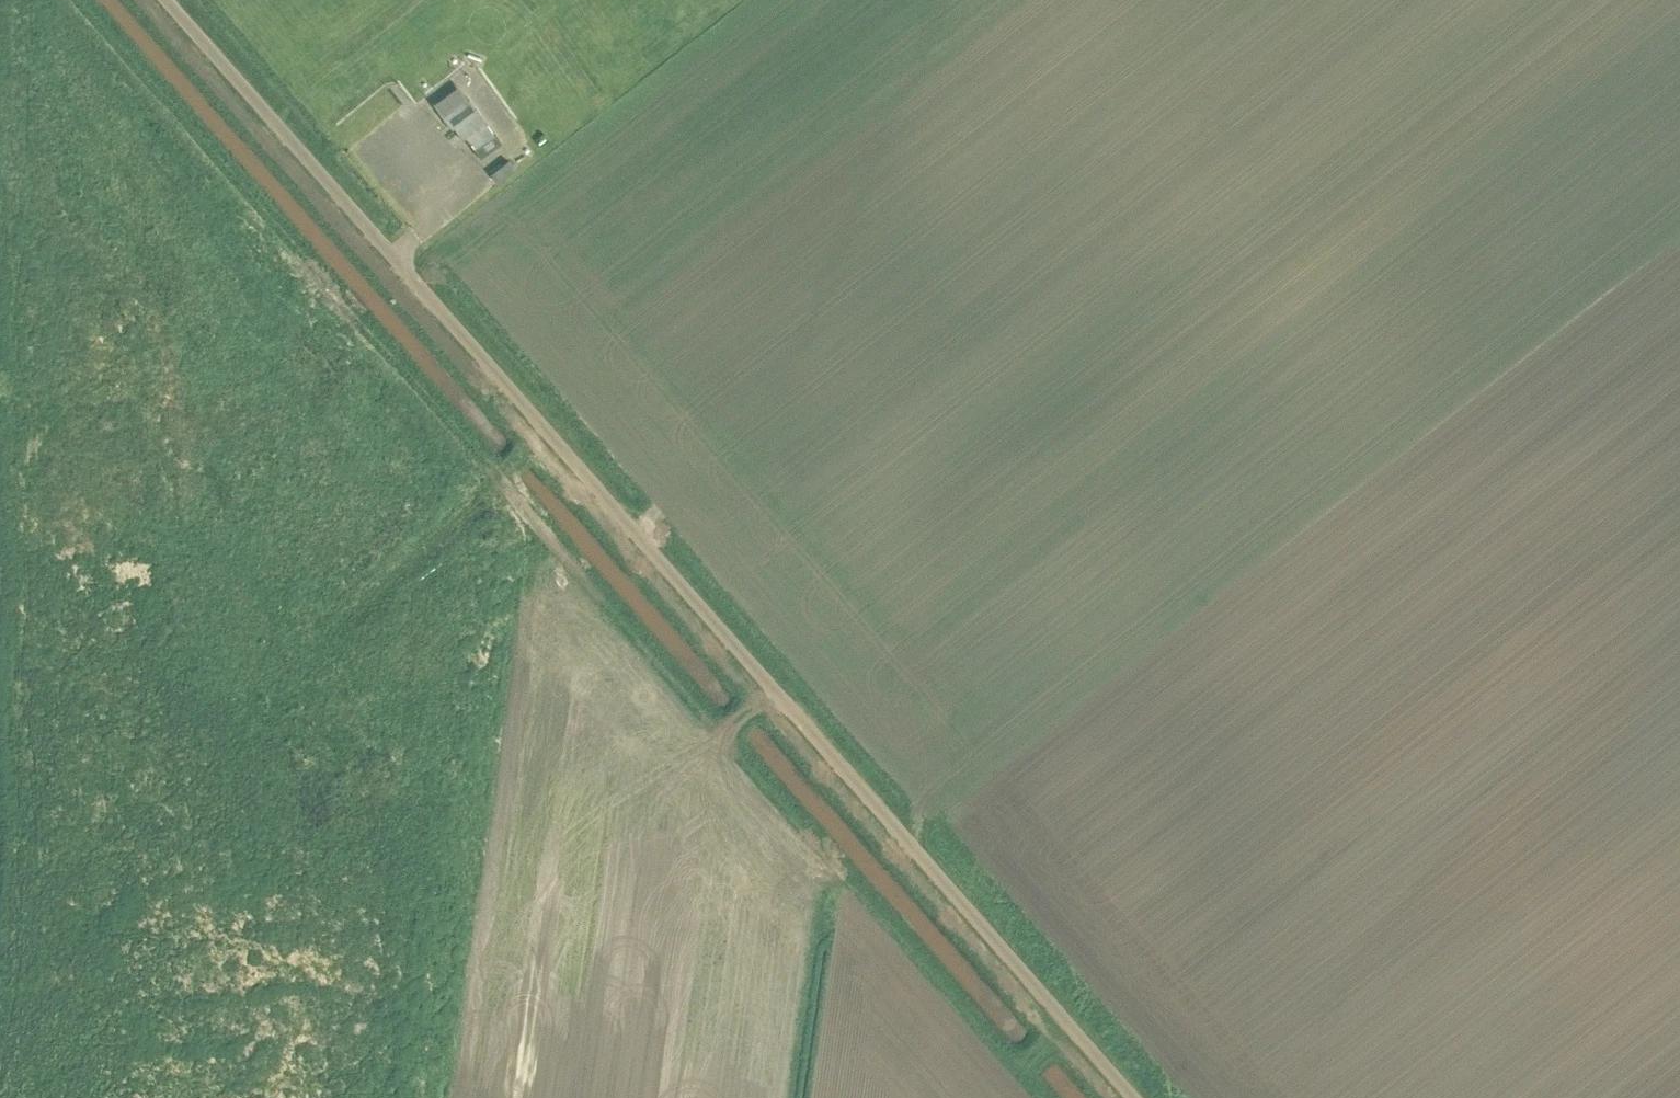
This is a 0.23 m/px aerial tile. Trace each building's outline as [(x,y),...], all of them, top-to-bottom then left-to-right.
[(467,97),(441,116),(450,129),(453,127),(461,139),(464,137),(473,149),(493,134),(467,97)]
